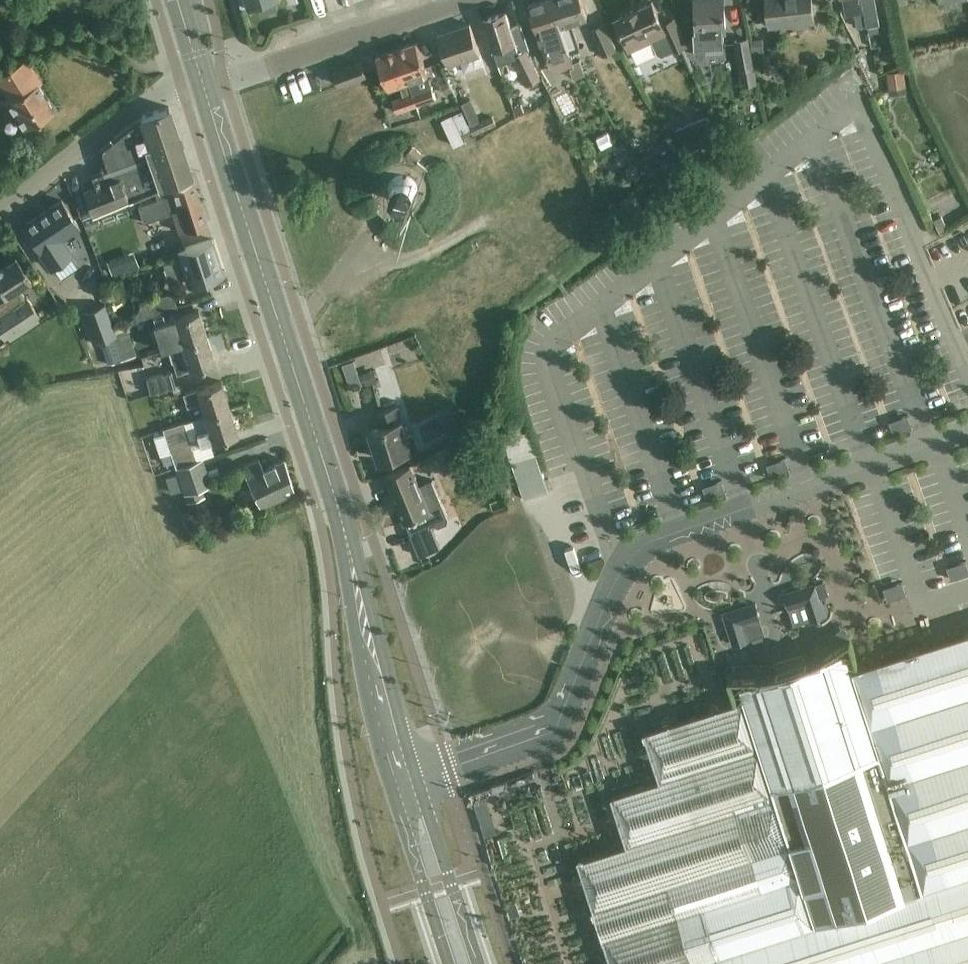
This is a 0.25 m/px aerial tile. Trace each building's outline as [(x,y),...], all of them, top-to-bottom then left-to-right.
[(552,0),(542,0),(528,5),(538,34),(547,60),(570,52),(569,51),(552,0)] [(569,51),(580,48),(572,22),(587,17),(581,0),(552,0),(569,51)] [(694,29),(695,55),(706,54),(705,44),(724,43),(723,29),(724,29),(725,29),(724,0),(695,0),(697,29),(695,30),(695,29),(694,29)] [(767,11),(769,27),(813,23),(811,0),(766,0),(767,11)] [(862,0),(844,0),(847,15),(855,13),(858,27),(868,25),(867,21),(862,0)] [(867,21),(868,25),(881,22),(876,0),(862,0),(867,21)] [(651,2),(615,18),(629,51),(651,40),(657,54),(661,56),(673,51),(686,45),(674,19),(662,24),(651,2)] [(498,64),(514,59),(522,75),(527,84),(540,78),(526,49),(529,48),(522,24),(510,27),(506,12),(484,19),(498,64)] [(589,27),(601,54),(616,49),(603,22),(589,27)] [(480,54),(470,24),(438,35),(448,65),(480,54)] [(767,25),(750,29),(759,71),(776,67),(767,25)] [(735,41),(740,68),(743,84),(756,82),(748,38),(735,41)] [(416,42),(396,49),(416,106),(436,100),(432,87),(430,87),(426,75),(427,74),(423,61),(416,42)] [(416,106),(396,49),(377,56),(383,74),(388,88),(399,85),(403,96),(393,100),(397,112),(416,106)] [(0,72),(0,98),(3,103),(7,101),(24,128),(53,110),(37,83),(41,81),(26,56),(0,72)] [(334,71),(334,73),(339,85),(366,75),(361,61),(334,71)] [(904,81),(921,79),(919,61),(901,63),(904,81)] [(567,91),(553,98),(563,117),(577,111),(567,91)] [(166,107),(166,108),(142,116),(126,127),(113,138),(113,139),(100,149),(107,169),(91,175),(95,187),(82,192),(90,215),(89,215),(89,216),(172,181),(191,175),(168,107),(166,107)] [(717,144),(715,140),(715,139),(717,138),(708,115),(677,129),(687,150),(706,142),(706,143),(708,148),(717,144)] [(412,147),(404,159),(408,160),(415,162),(416,163),(417,161),(417,162),(418,161),(423,155),(421,153),(412,147)] [(389,194),(379,207),(391,216),(401,204),(402,205),(403,205),(405,205),(406,204),(408,204),(409,203),(411,203),(412,202),(413,201),(414,200),(415,198),(416,197),(417,196),(417,194),(418,193),(418,192),(418,191),(418,189),(418,188),(418,186),(417,185),(417,184),(428,170),(427,170),(426,171),(417,163),(416,163),(415,162),(405,174),(403,174),(402,174),(400,174),(399,175),(397,175),(396,176),(394,177),(393,178),(392,179),(391,180),(390,181),(389,183),(389,184),(388,185),(388,187),(388,188),(388,190),(388,191),(388,193),(389,194)] [(177,232),(206,223),(193,180),(157,192),(158,198),(138,205),(141,217),(137,218),(138,222),(171,212),(177,232)] [(61,200),(23,226),(51,267),(71,254),(60,237),(78,225),(61,200)] [(180,258),(163,264),(169,281),(185,275),(188,285),(207,278),(213,276),(223,273),(212,239),(177,251),(180,258)] [(6,341),(39,320),(18,289),(30,281),(15,257),(0,267),(0,288),(5,296),(0,299),(0,332),(6,341)] [(147,300),(152,315),(177,307),(171,292),(147,300)] [(105,304),(82,312),(93,343),(100,341),(104,339),(116,335),(115,332),(105,304)] [(179,316),(152,325),(161,351),(168,348),(206,336),(198,310),(179,316)] [(116,335),(104,339),(113,363),(136,354),(127,328),(115,332),(116,335)] [(206,336),(168,348),(176,374),(190,370),(215,362),(206,336)] [(171,371),(146,379),(150,394),(175,387),(171,371)] [(196,405),(200,416),(229,407),(221,381),(179,394),(184,409),(196,405)] [(229,407),(200,416),(204,431),(192,435),(196,447),(237,434),(229,407)] [(398,407),(396,408),(377,413),(381,427),(371,430),(380,459),(419,447),(415,434),(407,436),(398,407)] [(429,434),(428,409),(419,410),(420,435),(429,434)] [(176,466),(196,459),(184,420),(163,427),(176,466)] [(529,430),(503,438),(511,462),(524,499),(549,490),(536,453),(529,430)] [(436,452),(443,466),(466,455),(460,441),(436,452)] [(202,457),(196,459),(176,466),(187,500),(205,495),(202,486),(210,483),(202,457)] [(259,506),(294,490),(284,459),(263,469),(258,460),(241,468),(259,506)] [(410,534),(419,556),(440,547),(431,525),(434,524),(438,526),(447,522),(448,518),(432,480),(419,486),(410,464),(386,474),(405,522),(406,521),(411,534),(410,534)] [(521,588),(487,610),(509,644),(543,622),(521,588)] [(759,608),(755,620),(772,626),(776,614),(759,608)] [(578,859),(612,963),(967,963),(967,631),(861,665),(853,667),(851,662),(851,661),(847,649),(825,657),(824,657),(807,662),(805,663),(804,661),(802,659),(801,657),(799,656),(797,655),(794,655),(792,655),(790,655),(788,656),(786,658),(784,659),(783,661),(782,663),(782,666),(782,668),(782,670),(779,671),(763,676),(762,677),(739,684),(743,695),(743,696),(744,698),(729,703),(727,704),(645,730),(660,779),(611,795),(627,843),(578,859)]
